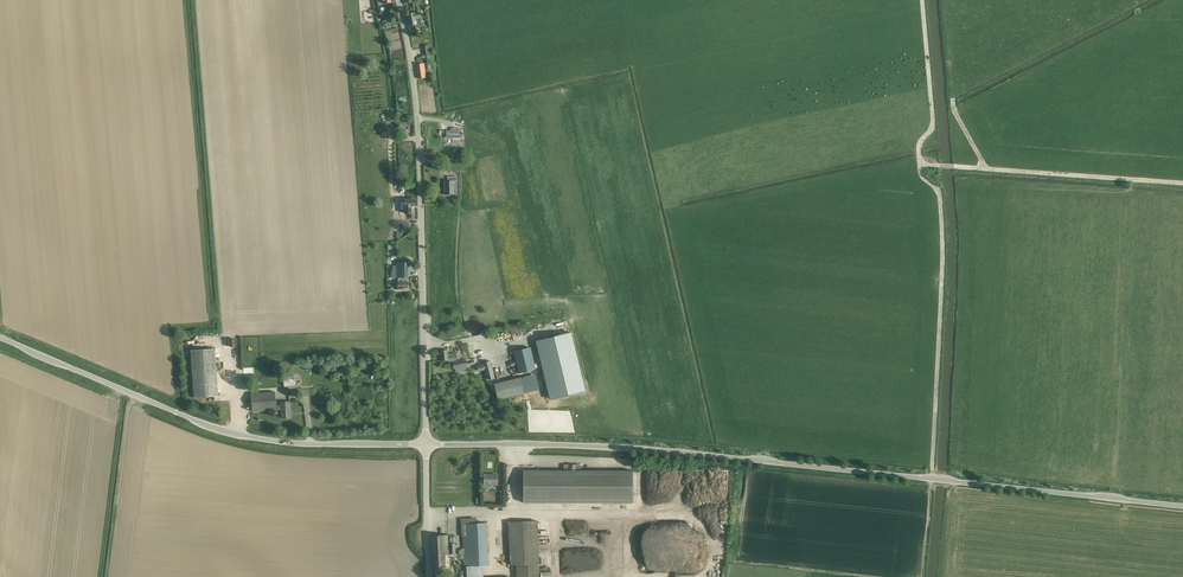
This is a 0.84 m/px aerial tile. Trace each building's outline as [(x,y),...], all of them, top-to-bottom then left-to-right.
[(383,12),(385,21),(381,22),(382,25),(386,24),(391,23),(388,11),(383,12)] [(420,12),(413,13),(407,14),(409,26),(417,25),(416,19),(421,18),(420,12)] [(424,63),(422,64),(416,64),(418,79),(426,78),(424,63)] [(445,181),(445,195),(454,194),(453,181),(457,181),(457,177),(448,177),(448,181),(445,181)] [(405,214),(406,214),(412,213),(412,206),(415,206),(414,199),(405,199),(405,202),(401,202),(401,209),(405,209),(405,214)] [(398,289),(402,289),(408,289),(408,281),(405,281),(405,278),(408,278),(408,262),(396,263),(397,278),(398,278),(399,283),(397,283),(397,287),(398,287),(398,289)] [(570,334),(535,341),(547,399),(581,392),(570,334)] [(535,369),(530,347),(513,351),(519,374),(535,369)] [(218,396),(217,390),(214,349),(191,350),(194,398),(218,396)] [(454,369),(467,366),(466,359),(457,361),(456,353),(448,354),(448,350),(440,351),(441,361),(448,360),(453,360),(453,362),(454,369)] [(482,363),(485,376),(494,374),(491,361),(482,363)] [(243,383),(255,382),(255,375),(242,376),(243,383)] [(525,387),(534,385),(532,375),(523,377),(525,387)] [(295,376),(283,377),(284,386),(296,385),(295,376)] [(520,378),(494,384),(498,400),(524,394),(520,378)] [(275,392),(274,392),(251,394),(252,412),(281,410),(282,418),(291,418),(290,412),(289,410),(290,410),(290,401),(281,402),(281,405),(276,406),(275,392)] [(633,503),(633,476),(633,471),(581,470),(581,465),(580,464),(576,464),(575,465),(575,467),(570,467),(570,465),(569,464),(564,464),(564,465),(563,470),(523,470),(523,503),(633,503)] [(497,485),(497,481),(497,475),(497,476),(488,476),(488,475),(484,475),(484,487),(488,487),(488,485),(497,485)] [(516,565),(517,576),(539,576),(537,521),(508,522),(510,565),(516,565)] [(462,524),(464,549),(463,549),(459,552),(459,554),(464,554),(464,566),(466,566),(484,565),(488,565),(486,523),(462,524)] [(431,535),(433,568),(445,567),(445,555),(455,554),(455,543),(448,544),(448,535),(431,535)] [(467,576),(485,576),(484,565),(466,566),(467,576)]
